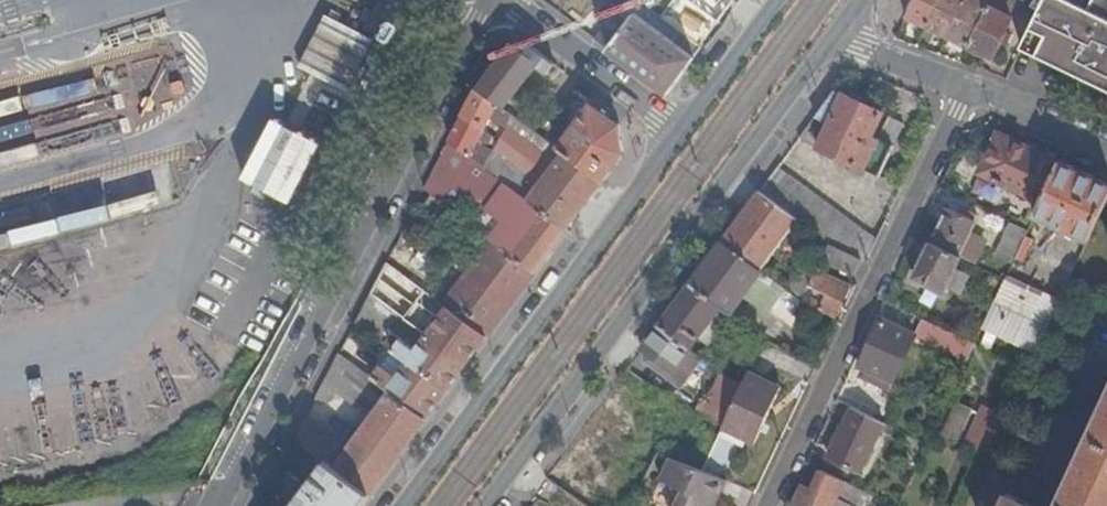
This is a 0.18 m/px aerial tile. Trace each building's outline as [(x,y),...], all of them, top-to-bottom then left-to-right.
[(610,48),(670,92),(703,47),(688,35),(681,45),(636,12),(644,3),(641,0),(629,0),(621,11),(632,19),(610,48)] [(929,27),(942,0),(917,0),(909,16),(929,27)] [(950,37),(967,0),(942,0),(929,27),(950,37)] [(971,47),(991,5),(980,0),(967,0),(950,37),(971,47)] [(1024,1),(1022,0),(994,0),(991,5),(1015,17),(1017,16),(1024,1)] [(1065,67),(1092,9),(1074,0),(1045,0),(1040,10),(1022,46),(1065,67)] [(1106,87),(1106,0),(1096,0),(1092,9),(1065,67),(1106,87)] [(688,35),(644,3),(636,12),(681,45),(688,35)] [(991,5),(971,47),(994,59),(1015,17),(991,5)] [(287,124),(276,119),(247,183),(299,207),(377,39),(326,15),(301,69),(310,74),(287,124)] [(482,91),(515,116),(545,73),(552,63),(528,45),(514,47),(482,91)] [(552,63),(545,73),(548,75),(555,65),(552,63)] [(482,91),(479,89),(478,89),(465,115),(486,130),(494,115),(509,127),(515,116),(482,91)] [(884,113),(836,89),(801,137),(880,177),(896,145),(906,124),(891,117),(881,139),(873,135),(884,113)] [(559,148),(603,181),(626,151),(622,124),(592,103),(559,148)] [(451,141),(487,167),(493,156),(494,154),(479,144),(486,130),(465,115),(451,141)] [(487,167),(569,227),(603,181),(559,148),(515,116),(509,127),(547,155),(527,181),(493,156),(487,167)] [(919,131),(906,124),(896,145),(909,152),(919,131)] [(1045,201),(1063,163),(1000,134),(983,173),(1045,201)] [(493,241),(536,272),(569,227),(487,167),(451,141),(426,191),(432,195),(458,215),(493,241)] [(1106,208),(1106,181),(1064,162),(1063,163),(1045,201),(1038,215),(1092,240),(1106,208)] [(864,231),(779,167),(761,190),(798,218),(830,243),(831,243),(850,252),(864,231)] [(761,190),(724,241),(761,269),(798,218),(761,190)] [(449,228),(458,215),(432,195),(423,209),(449,228)] [(949,208),(933,243),(962,257),(978,264),(987,245),(969,236),(979,215),(967,209),(964,214),(949,208)] [(1030,230),(1012,221),(997,254),(1015,263),(1019,255),(1028,235),(1030,230)] [(868,261),(878,242),(864,231),(850,252),(864,259),(868,261)] [(1028,235),(1019,255),(1026,258),(1034,239),(1028,235)] [(469,273),(512,304),(536,272),(493,241),(469,273)] [(693,283),(723,306),(733,313),(745,297),(771,312),(788,290),(761,269),(724,241),(693,283)] [(857,275),(864,259),(850,252),(831,243),(824,260),(857,275)] [(962,257),(933,243),(917,278),(946,292),(948,288),(962,294),(971,274),(958,268),(962,257)] [(373,293),(400,312),(420,286),(388,262),(373,293)] [(836,317),(851,284),(818,268),(811,284),(830,293),(822,310),(836,317)] [(448,307),(488,337),(512,304),(469,273),(446,306),(448,307)] [(1037,351),(1061,299),(1009,275),(1007,278),(985,326),(1037,351)] [(661,325),(692,347),(723,306),(693,283),(661,325)] [(802,300),(788,290),(771,312),(779,318),(788,323),(802,300)] [(373,293),(357,323),(379,339),(400,312),(373,293)] [(745,297),(733,313),(765,337),(779,318),(771,312),(745,297)] [(428,334),(468,363),(488,337),(448,307),(437,324),(413,307),(406,317),(428,334)] [(956,328),(931,316),(925,330),(951,341),(956,328)] [(867,368),(894,381),(916,333),(884,318),(862,366),(867,368)] [(644,347),(645,347),(651,352),(646,360),(669,378),(692,347),(661,325),(644,347)] [(408,361),(448,390),(468,363),(428,334),(416,350),(393,334),(386,344),(393,351),(408,361)] [(396,377),(408,361),(393,351),(382,367),(396,377)] [(379,411),(394,391),(374,376),(341,352),(320,393),(331,402),(340,390),(358,403),(362,398),(379,411)] [(394,391),(429,416),(448,390),(408,361),(396,377),(382,367),(374,376),(394,391)] [(890,388),(894,381),(867,368),(864,375),(890,388)] [(746,382),(725,426),(724,428),(755,444),(783,385),(752,370),(746,382)] [(725,373),(704,416),(725,426),(746,382),(725,373)] [(337,468),(371,493),(429,416),(394,391),(379,411),(337,468)] [(958,443),(974,412),(960,404),(944,436),(958,443)] [(989,455),(1007,416),(983,405),(966,444),(989,455)] [(862,472),(886,422),(853,407),(830,456),(862,472)] [(1062,505),(1106,505),(1106,407),(1062,505)] [(326,461),(329,463),(344,443),(308,416),(296,438),(326,461)] [(723,432),(710,460),(728,468),(741,441),(723,432)] [(726,479),(704,470),(673,456),(662,479),(684,490),(677,505),(714,505),(726,479)] [(371,493),(337,468),(329,463),(326,461),(293,505),(362,505),(371,493)] [(847,481),(822,470),(813,490),(805,485),(795,505),(853,505),(838,499),(847,481)] [(1011,495),(1006,505),(1035,505),(1011,495)]
